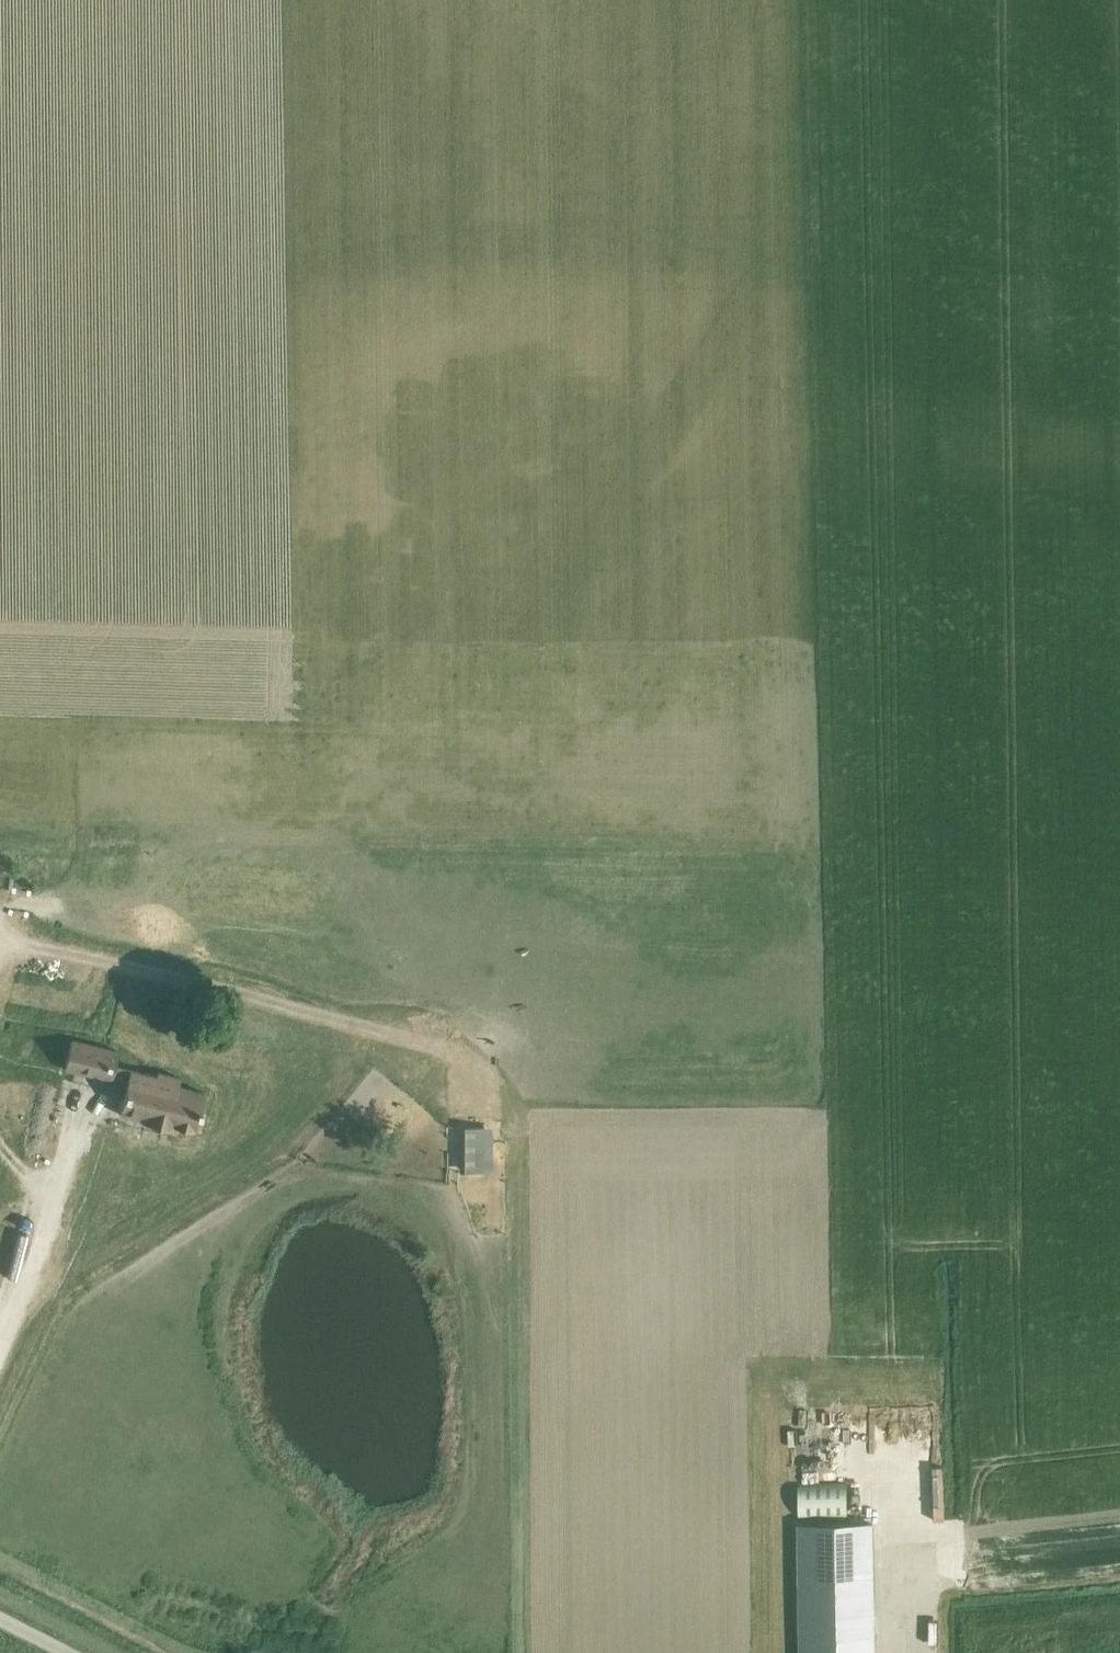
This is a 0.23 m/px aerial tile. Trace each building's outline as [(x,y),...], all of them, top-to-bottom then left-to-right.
[(156,1077),(130,1070),(130,1071),(115,1067),(118,1052),(71,1041),(64,1070),(111,1081),(112,1078),(128,1082),(120,1115),(145,1121),(145,1123),(146,1123),(145,1127),(169,1133),(170,1129),(172,1130),(173,1126),(194,1131),(194,1130),(200,1131),(205,1112),(200,1111),(205,1094),(178,1087),(180,1078),(157,1073),(156,1077)] [(484,1166),(493,1166),(493,1142),(484,1142),(484,1127),(466,1127),(466,1171),(484,1171),(484,1166)] [(797,1487),(797,1520),(847,1519),(847,1486),(797,1487)] [(797,1523),(798,1652),(873,1652),(872,1523),(797,1523)]
